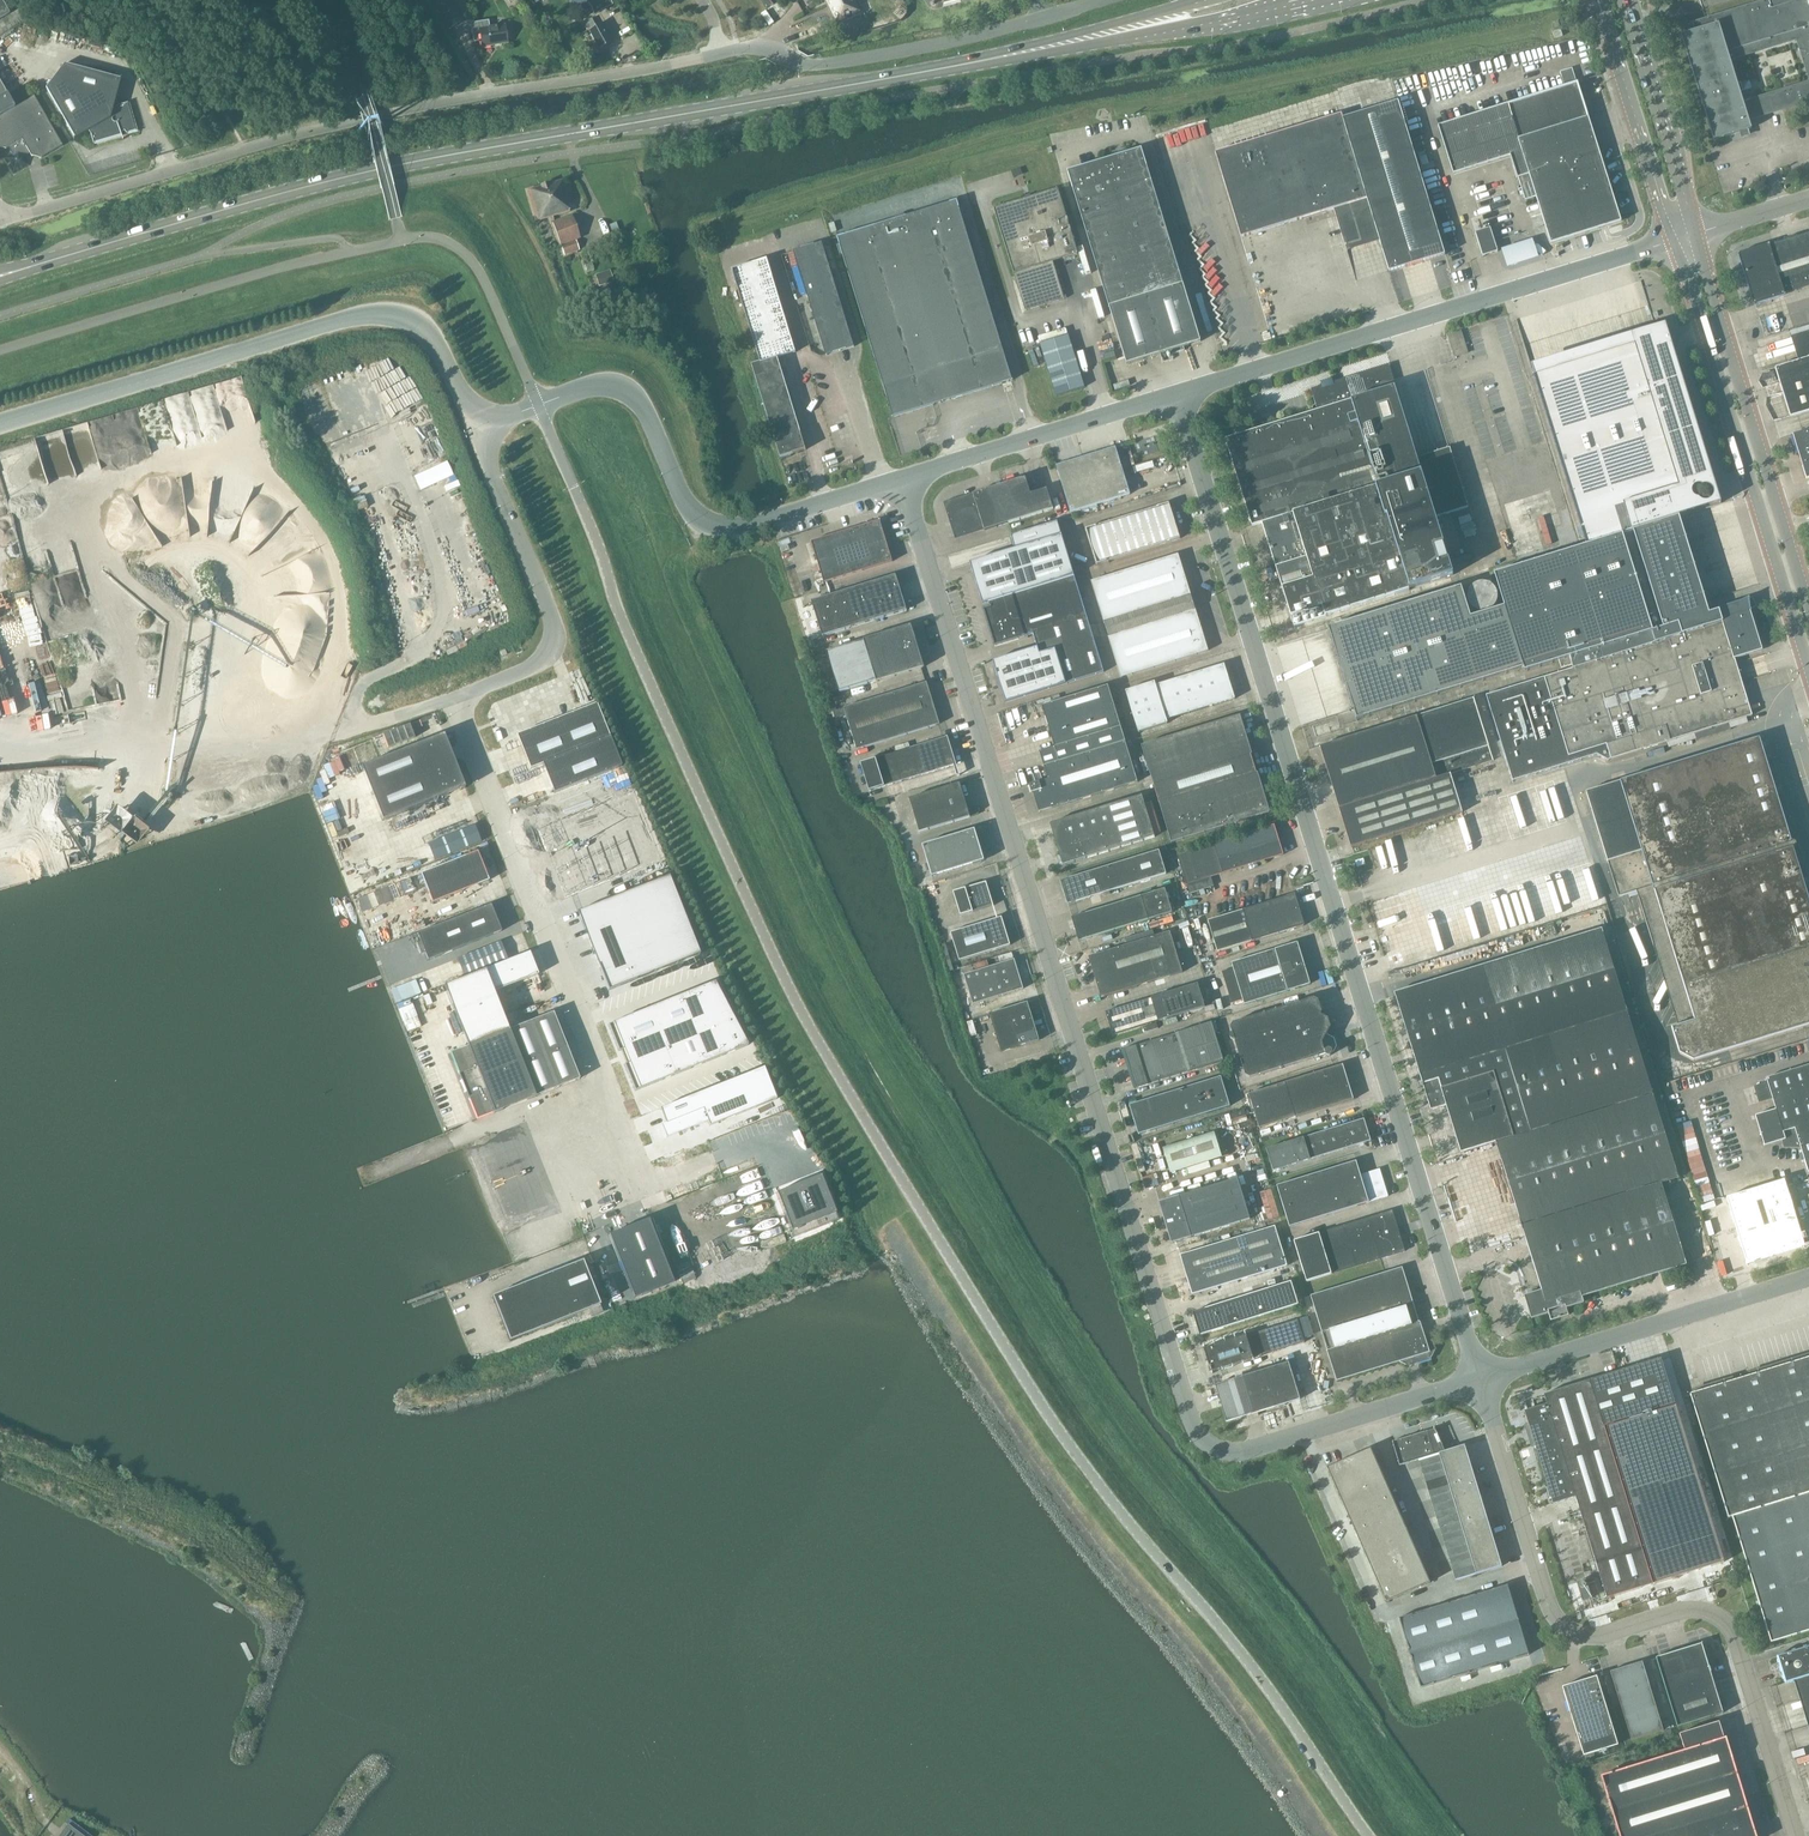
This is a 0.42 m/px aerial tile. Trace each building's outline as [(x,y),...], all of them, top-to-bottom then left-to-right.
[(2,0),(0,0),(0,19),(10,13),(2,0)] [(436,5),(449,28),(449,29),(463,20),(452,0),(446,0),(436,5)] [(582,17),(593,11),(587,0),(573,0),(582,17)] [(593,11),(594,13),(612,4),(610,0),(587,0),(593,11)] [(864,11),(858,0),(840,0),(828,6),(837,24),(864,11)] [(1753,4),(1692,22),(1695,31),(1701,49),(1687,53),(1712,132),(1720,130),(1720,131),(1723,131),(1738,126),(1740,131),(1746,129),(1744,122),(1750,120),(1751,119),(1808,101),(1808,82),(1742,103),(1728,60),(1796,39),(1808,81),(1808,0),(1799,0),(1783,5),(1781,0),(1765,0),(1753,4)] [(596,26),(592,19),(585,23),(599,48),(611,42),(601,23),(596,26)] [(471,23),(474,41),(475,41),(481,39),(482,47),(508,43),(505,25),(489,27),(488,21),(472,24),(472,23),(471,23)] [(1561,30),(1552,32),(1555,39),(1563,36),(1561,30)] [(66,62),(46,88),(75,138),(74,139),(89,132),(91,134),(94,144),(94,143),(121,135),(123,140),(121,133),(124,131),(127,134),(127,133),(135,130),(127,104),(128,103),(117,106),(114,105),(122,77),(121,77),(121,78),(66,62)] [(1508,105),(1439,127),(1454,173),(1511,155),(1526,200),(1537,197),(1551,243),(1621,221),(1577,83),(1572,68),(1560,72),(1565,87),(1508,105)] [(63,146),(34,96),(15,107),(8,96),(8,94),(0,99),(0,148),(6,149),(9,148),(12,153),(3,158),(13,174),(30,165),(25,157),(30,154),(31,156),(41,158),(63,146)] [(1368,199),(1390,272),(1446,255),(1399,102),(1343,119),(1342,114),(1216,153),(1242,237),(1368,199)] [(1157,123),(1159,134),(1166,133),(1164,122),(1157,123)] [(1068,172),(1127,364),(1155,356),(1201,342),(1142,149),(1068,172)] [(563,180),(528,190),(537,221),(570,211),(567,202),(570,202),(563,180)] [(994,208),(1002,235),(1026,311),(1065,299),(1054,262),(1078,254),(1058,189),(994,208)] [(840,245),(893,417),(1013,380),(960,208),(958,201),(838,238),(840,245)] [(553,223),(558,235),(565,255),(580,250),(576,239),(581,238),(572,216),(553,223)] [(1498,252),(1493,235),(1491,228),(1476,233),(1483,257),(1498,252)] [(1798,237),(1797,235),(1785,239),(1786,241),(1770,246),(1769,244),(1738,254),(1754,305),(1785,296),(1784,294),(1808,286),(1808,234),(1798,237)] [(1532,238),(1502,248),(1507,265),(1538,255),(1532,238)] [(794,251),(798,264),(826,355),(855,347),(822,242),(794,251)] [(1279,252),(1280,258),(1295,255),(1293,249),(1279,252)] [(752,365),(781,458),(807,450),(778,357),(796,352),(767,259),(733,270),(761,362),(752,365)] [(592,263),(585,265),(587,272),(594,269),(592,263)] [(610,270),(596,275),(599,286),(614,281),(610,270)] [(1336,627),(1329,629),(1329,630),(1354,710),(1355,711),(1357,721),(1364,718),(1432,697),(1524,668),(1525,671),(1559,660),(1562,668),(1572,665),(1573,668),(1545,677),(1486,695),(1513,781),(1598,755),(1608,760),(1611,759),(1645,749),(1651,747),(1667,742),(1671,741),(1747,718),(1753,716),(1746,695),(1742,683),(1742,682),(1736,664),(1735,659),(1743,657),(1763,651),(1762,647),(1762,646),(1751,611),(1752,611),(1751,610),(1751,609),(1750,599),(1749,598),(1742,601),(1719,609),(1719,610),(1709,613),(1706,601),(1705,601),(1679,517),(1679,516),(1721,503),(1721,501),(1720,501),(1679,372),(1672,347),(1673,347),(1666,324),(1663,325),(1665,330),(1658,333),(1657,333),(1533,371),(1587,545),(1495,574),(1505,607),(1471,617),(1462,587),(1404,605),(1336,627)] [(1804,326),(1790,329),(1792,335),(1806,332),(1804,326)] [(1469,349),(1466,328),(1452,330),(1455,351),(1469,349)] [(1057,396),(1085,388),(1069,336),(1041,344),(1057,396)] [(1775,368),(1782,393),(1790,417),(1803,413),(1808,411),(1808,358),(1797,361),(1783,366),(1775,368)] [(1311,389),(1318,410),(1226,439),(1253,526),(1262,523),(1295,626),(1410,590),(1409,589),(1454,575),(1436,517),(1469,507),(1450,448),(1417,458),(1397,392),(1398,392),(1389,365),(1389,367),(1333,384),(1333,382),(1323,386),(1323,388),(1313,391),(1312,389),(1311,389)] [(172,408),(152,410),(153,413),(153,415),(164,432),(165,432),(191,429),(196,426),(194,408),(203,424),(204,431),(237,428),(242,425),(237,381),(241,379),(239,376),(239,374),(238,375),(212,378),(213,389),(217,388),(218,399),(197,402),(207,396),(193,397),(192,390),(195,388),(170,391),(172,408)] [(1808,431),(1795,435),(1795,436),(1805,465),(1802,466),(1802,468),(1806,479),(1808,478),(1808,430),(1808,431)] [(1071,513),(1130,494),(1116,448),(1057,466),(1071,513)] [(1227,451),(1219,453),(1222,462),(1229,460),(1227,451)] [(952,501),(952,500),(944,502),(955,538),(984,528),(985,531),(1054,509),(1047,489),(1031,494),(1026,478),(952,501)] [(431,507),(434,513),(443,509),(440,503),(431,507)] [(1181,539),(1169,503),(1086,529),(1097,565),(1181,539)] [(1464,517),(1466,530),(1477,529),(1475,515),(1464,517)] [(812,542),(825,583),(893,562),(880,521),(812,542)] [(970,564),(983,604),(989,603),(991,608),(985,610),(996,646),(1019,639),(1019,638),(1033,634),(1038,648),(993,661),(995,667),(1006,702),(1067,684),(1104,672),(1087,617),(1075,576),(1058,521),(1011,536),(1015,549),(970,563),(970,564)] [(1191,596),(1183,570),(1179,555),(1092,582),(1104,623),(1109,636),(1109,637),(1121,678),(1208,651),(1196,609),(1194,610),(1190,596),(1191,596)] [(1495,598),(1495,597),(1500,595),(1495,574),(1469,581),(1475,604),(1495,598)] [(823,637),(839,632),(907,611),(897,575),(812,601),(823,637)] [(827,652),(840,693),(925,667),(912,625),(827,652)] [(1235,699),(1225,664),(1156,685),(1155,682),(1126,691),(1138,732),(1168,723),(1167,720),(1235,699)] [(857,750),(940,724),(927,683),(845,709),(857,750)] [(1055,747),(1040,751),(1048,779),(1031,785),(1039,812),(1057,806),(1058,807),(1138,782),(1108,686),(1043,706),(1055,747)] [(1494,761),(1474,698),(1320,747),(1340,810),(1451,775),(1450,774),(1494,761)] [(591,707),(517,735),(530,770),(543,765),(554,793),(615,769),(591,707)] [(1142,746),(1172,843),(1270,812),(1258,773),(1257,774),(1251,755),(1252,755),(1241,716),(1142,746)] [(379,760),(362,767),(381,816),(382,821),(465,788),(464,783),(463,784),(446,739),(446,738),(444,734),(379,759),(379,760)] [(946,738),(861,764),(870,791),(955,765),(946,738)] [(1783,813),(1760,738),(1621,781),(1621,782),(1587,792),(1609,862),(1620,897),(1638,891),(1655,946),(1669,954),(1665,961),(1673,965),(1669,972),(1676,977),(1672,984),(1680,988),(1676,995),(1684,999),(1691,1023),(1673,1028),(1681,1052),(1695,1061),(1808,1026),(1808,897),(1783,813)] [(971,817),(960,783),(910,799),(920,833),(971,817)] [(1808,883),(1808,785),(1786,790),(1808,883)] [(1051,824),(1063,865),(1155,837),(1154,835),(1161,832),(1152,801),(1145,804),(1142,796),(1051,824)] [(631,800),(537,837),(564,906),(658,869),(631,800)] [(122,802),(110,816),(138,841),(150,827),(122,802)] [(475,825),(428,844),(435,860),(481,841),(475,825)] [(1274,826),(1178,856),(1190,893),(1214,886),(1211,877),(1283,855),(1274,826)] [(975,831),(924,846),(933,876),(984,860),(975,831)] [(489,881),(478,851),(421,874),(432,903),(489,881)] [(1166,874),(1159,851),(1061,881),(1068,904),(1166,874)] [(1565,851),(1428,887),(1435,913),(1572,878),(1565,851)] [(1366,864),(1364,859),(1356,861),(1358,867),(1366,864)] [(669,875),(578,912),(603,976),(609,990),(632,981),(700,954),(669,875)] [(954,892),(961,915),(994,906),(987,882),(954,892)] [(1173,913),(1165,889),(1072,918),(1079,941),(1173,913)] [(1305,925),(1295,894),(1208,921),(1218,952),(1305,925)] [(428,960),(502,931),(491,904),(417,934),(421,942),(416,943),(421,954),(425,952),(428,960)] [(1513,914),(1502,913),(1502,927),(1512,928),(1513,914)] [(1010,945),(1002,918),(952,933),(960,961),(1010,945)] [(1464,925),(1467,940),(1489,935),(1486,920),(1464,925)] [(1170,932),(1089,957),(1102,997),(1183,972),(1170,932)] [(501,941),(458,958),(465,976),(507,959),(501,941)] [(1234,968),(1223,972),(1230,996),(1228,996),(1231,1003),(1243,999),(1245,1005),(1310,984),(1298,943),(1232,963),(1234,968)] [(1462,1153),(1496,1143),(1542,1290),(1525,1296),(1532,1319),(1549,1314),(1551,1321),(1569,1315),(1567,1308),(1584,1303),(1583,1297),(1687,1265),(1662,1183),(1679,1178),(1607,946),(1400,1010),(1431,1110),(1447,1105),(1462,1153)] [(536,1096),(580,1079),(553,1012),(509,1029),(495,992),(539,975),(530,952),(444,986),(468,1045),(468,1046),(451,1053),(459,1074),(468,1098),(469,1098),(477,1119),(494,1113),(495,1113),(536,1097),(536,1096)] [(1024,989),(1015,960),(965,975),(974,1005),(1024,989)] [(1320,974),(1322,981),(1334,978),(1332,971),(1320,974)] [(652,1007),(608,1024),(619,1051),(622,1050),(624,1056),(627,1063),(624,1064),(635,1091),(679,1073),(711,1060),(748,1045),(732,1014),(715,981),(685,993),(652,1007)] [(1159,1021),(1205,1007),(1198,984),(1152,998),(1159,1021)] [(1152,998),(1106,1012),(1113,1035),(1159,1021),(1152,998)] [(1230,1036),(1230,1037),(1230,1038),(1231,1038),(1231,1039),(1232,1039),(1232,1040),(1233,1040),(1234,1040),(1235,1040),(1242,1063),(1246,1076),(1251,1078),(1259,1075),(1326,1055),(1327,1055),(1327,1056),(1328,1056),(1329,1056),(1330,1056),(1331,1056),(1332,1056),(1332,1055),(1333,1054),(1333,1053),(1334,1052),(1337,1046),(1335,1038),(1331,1036),(1329,1030),(1331,1027),(1329,1019),(1321,1015),(1322,1012),(1319,1000),(1314,998),(1233,1023),(1231,1028),(1233,1033),(1232,1033),(1231,1033),(1231,1034),(1231,1035),(1230,1035),(1230,1036)] [(1002,1052),(1021,1046),(1040,1040),(1028,1003),(990,1014),(1002,1052)] [(975,1013),(968,1014),(971,1028),(978,1027),(975,1013)] [(1224,1061),(1212,1022),(1125,1049),(1137,1088),(1224,1061)] [(1343,1065),(1286,1083),(1249,1094),(1260,1128),(1296,1117),(1354,1100),(1343,1065)] [(1767,1078),(1768,1082),(1773,1098),(1776,1109),(1756,1116),(1765,1146),(1782,1140),(1785,1148),(1801,1148),(1803,1153),(1799,1154),(1802,1161),(1805,1159),(1808,1172),(1808,1065),(1767,1078)] [(764,1067),(660,1109),(666,1123),(661,1125),(667,1138),(708,1121),(710,1126),(776,1099),(764,1067)] [(1230,1106),(1221,1077),(1130,1105),(1139,1135),(1230,1106)] [(1768,1082),(1754,1086),(1759,1103),(1773,1098),(1768,1082)] [(1364,1119),(1304,1138),(1267,1149),(1274,1171),(1371,1141),(1364,1119)] [(1215,1132),(1163,1148),(1171,1173),(1223,1157),(1215,1132)] [(539,1138),(543,1152),(554,1149),(551,1135),(539,1138)] [(1704,1159),(1688,1162),(1698,1203),(1713,1199),(1704,1159)] [(1360,1171),(1357,1161),(1277,1186),(1290,1227),(1388,1197),(1380,1169),(1361,1175),(1360,1171)] [(821,1175),(776,1193),(794,1237),(838,1220),(821,1175)] [(1251,1219),(1238,1178),(1160,1203),(1172,1243),(1251,1219)] [(1800,1194),(1808,1192),(1808,1178),(1797,1180),(1800,1194)] [(1737,1229),(1740,1242),(1747,1262),(1762,1257),(1781,1251),(1804,1244),(1784,1180),(1727,1197),(1737,1229)] [(1273,1183),(1263,1184),(1267,1213),(1277,1211),(1273,1183)] [(1700,1234),(1708,1233),(1702,1209),(1691,1212),(1692,1219),(1696,1218),(1700,1234)] [(1319,1233),(1321,1237),(1310,1241),(1298,1240),(1294,1241),(1307,1282),(1405,1252),(1393,1210),(1319,1233)] [(649,1219),(609,1235),(634,1298),(674,1282),(649,1219)] [(573,1222),(560,1227),(563,1233),(575,1228),(573,1222)] [(1275,1227),(1181,1255),(1193,1294),(1287,1266),(1275,1227)] [(586,1232),(580,1234),(585,1249),(591,1246),(586,1232)] [(522,1285),(509,1290),(508,1290),(492,1296),(495,1303),(496,1303),(508,1333),(507,1334),(510,1341),(526,1334),(600,1305),(583,1261),(570,1266),(570,1265),(522,1284),(522,1285)] [(1420,1322),(1403,1267),(1311,1296),(1328,1351),(1337,1381),(1400,1362),(1407,1366),(1432,1358),(1436,1351),(1433,1341),(1425,1337),(1421,1322),(1420,1322)] [(1292,1282),(1193,1313),(1200,1335),(1299,1305),(1292,1282)] [(1219,1369),(1254,1359),(1305,1343),(1304,1339),(1298,1320),(1246,1336),(1205,1349),(1208,1360),(1212,1372),(1219,1369)] [(1548,1404),(1525,1411),(1554,1504),(1576,1497),(1607,1598),(1653,1584),(1724,1562),(1675,1404),(1661,1358),(1590,1380),(1551,1392),(1544,1394),(1548,1404)] [(1691,1395),(1703,1433),(1728,1517),(1729,1518),(1732,1517),(1771,1643),(1808,1631),(1808,1358),(1691,1395)] [(1289,1363),(1216,1385),(1227,1422),(1301,1399),(1289,1363)] [(1440,1453),(1446,1451),(1446,1450),(1445,1451),(1444,1449),(1442,1443),(1439,1435),(1436,1428),(1393,1441),(1400,1465),(1417,1460),(1419,1460),(1440,1453)] [(1503,1566),(1470,1460),(1465,1445),(1461,1446),(1446,1451),(1440,1453),(1419,1460),(1442,1535),(1456,1581),(1503,1566)] [(1371,1448),(1352,1457),(1327,1467),(1387,1602),(1431,1582),(1371,1448)] [(1586,1580),(1577,1582),(1583,1601),(1592,1598),(1586,1580)] [(1399,1618),(1421,1688),(1530,1655),(1508,1585),(1399,1618)] [(1702,1643),(1657,1658),(1678,1727),(1724,1713),(1702,1643)] [(1777,1656),(1785,1683),(1808,1676),(1808,1646),(1777,1656)] [(1643,1662),(1611,1672),(1632,1740),(1664,1731),(1643,1662)] [(1563,1687),(1567,1700),(1584,1756),(1619,1745),(1597,1676),(1563,1687)] [(1743,1789),(1727,1738),(1725,1738),(1720,1722),(1680,1734),(1685,1751),(1602,1776),(1620,1835),(1757,1835),(1743,1789)]
